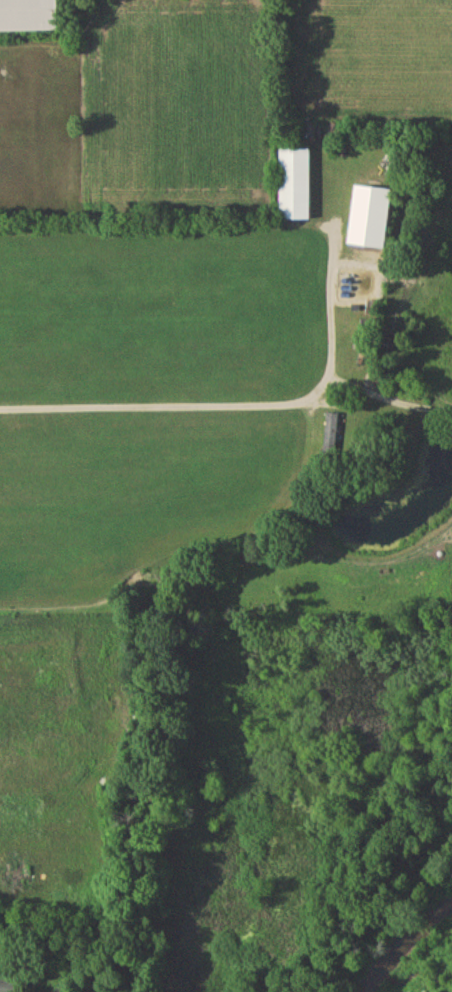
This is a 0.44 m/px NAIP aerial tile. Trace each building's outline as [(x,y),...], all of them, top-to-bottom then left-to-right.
[(64,35),(63,0),(0,0),(0,36),(64,35)] [(313,152),(283,152),(283,222),(313,222),(313,152)] [(327,461),(338,461),(339,416),(327,416),(327,461)] [(17,983),(0,983),(0,991),(17,991),(17,983)]
